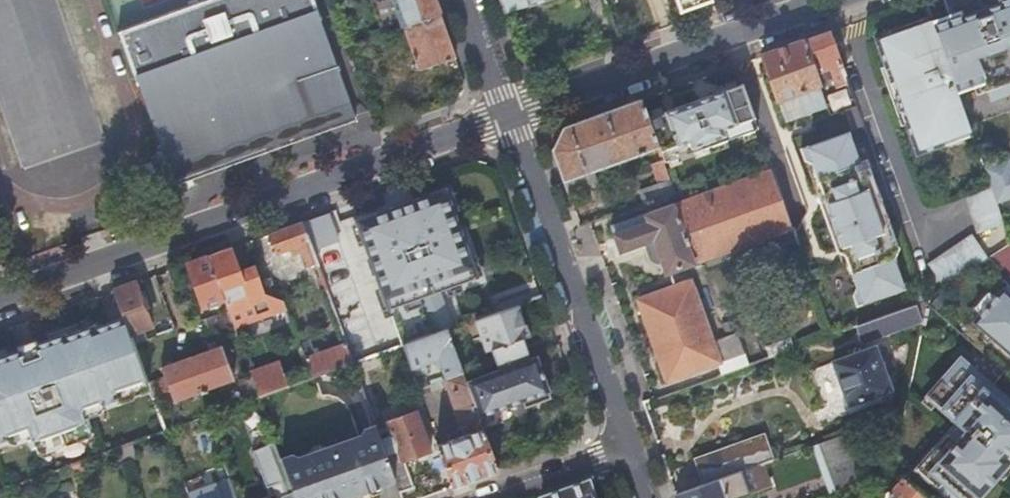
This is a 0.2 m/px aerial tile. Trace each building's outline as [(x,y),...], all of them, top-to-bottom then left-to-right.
[(180,180),(354,117),(312,0),(194,0),(125,24),(180,180)] [(436,0),(392,0),(402,26),(440,12),(436,0)] [(529,7),(527,0),(501,0),(507,15),(529,7)] [(680,11),(709,0),(677,0),(680,11)] [(934,27),(957,93),(984,83),(990,101),(1009,94),(1009,0),(1002,0),(1003,1),(934,27)] [(456,58),(440,12),(402,26),(419,72),(456,58)] [(934,27),(931,19),(876,38),(917,152),(971,133),(957,93),(934,27)] [(172,183),(180,180),(125,24),(116,28),(172,183)] [(848,84),(829,32),(803,42),(809,60),(818,57),(824,71),(831,69),(838,87),(848,84)] [(809,60),(803,42),(761,56),(785,121),(827,107),(809,60)] [(757,129),(742,85),(649,119),(659,147),(663,160),(664,162),(757,129)] [(649,119),(642,99),(564,128),(553,150),(568,196),(598,185),(593,171),(659,147),(649,119)] [(848,259),(858,288),(854,296),(859,307),(906,290),(895,258),(900,250),(868,159),(860,162),(850,132),(802,150),(806,160),(814,165),(825,196),(821,203),(840,254),(848,259)] [(984,168),(990,186),(996,204),(1009,199),(1009,163),(1009,159),(984,168)] [(674,192),(664,162),(663,160),(653,163),(659,182),(640,189),(645,202),(674,192)] [(155,184),(157,183),(148,162),(136,167),(129,180),(133,192),(152,185),(153,187),(156,186),(155,184)] [(825,196),(814,165),(810,172),(821,203),(825,196)] [(665,272),(793,226),(772,170),(647,215),(646,212),(610,225),(618,247),(642,239),(652,235),(662,263),(665,272)] [(996,204),(990,186),(965,195),(978,233),(1003,224),(996,204)] [(444,193),(359,224),(362,233),(403,345),(432,334),(420,299),(475,279),(444,193)] [(313,252),(303,222),(268,234),(275,254),(292,248),(294,254),(301,252),(307,267),(317,263),(313,252)] [(661,263),(662,263),(652,235),(642,239),(648,257),(649,258),(650,260),(651,261),(653,262),(654,263),(656,263),(659,263),(661,263)] [(928,266),(943,288),(987,258),(971,237),(928,266)] [(988,258),(999,267),(1009,277),(1009,242),(988,258)] [(233,326),(286,307),(283,299),(265,292),(255,265),(241,270),(233,247),(208,256),(224,300),(227,310),(232,323),(233,326)] [(850,285),(858,288),(848,259),(840,254),(850,285)] [(224,300),(208,256),(205,257),(187,263),(196,286),(203,308),(224,300)] [(187,263),(169,270),(177,293),(196,286),(187,263)] [(999,267),(994,273),(1009,288),(1009,277),(999,267)] [(721,373),(747,364),(736,333),(712,342),(691,280),(644,296),(643,297),(641,298),(640,299),(640,301),(639,303),(640,306),(640,307),(666,380),(717,362),(721,373)] [(136,282),(114,290),(122,312),(130,334),(152,326),(146,310),(143,301),(136,282)] [(1001,289),(971,322),(983,332),(979,336),(986,342),(989,338),(1009,356),(1009,296),(1001,289)] [(143,301),(146,310),(151,308),(148,299),(143,301)] [(498,369),(529,357),(522,338),(518,326),(524,323),(517,304),(479,317),(498,369)] [(922,319),(916,304),(856,325),(862,341),(922,319)] [(154,312),(162,334),(176,329),(168,308),(154,312)] [(227,310),(204,318),(209,332),(232,323),(227,310)] [(0,356),(0,442),(149,388),(148,383),(130,334),(122,312),(0,356)] [(518,326),(522,338),(528,336),(524,323),(518,326)] [(451,486),(496,470),(475,410),(465,381),(447,329),(432,334),(403,345),(411,368),(410,368),(413,377),(427,372),(424,363),(433,361),(439,359),(442,365),(446,378),(443,379),(463,435),(436,445),(451,486)] [(311,378),(353,363),(344,340),(303,355),(311,378)] [(769,356),(791,348),(788,340),(766,348),(769,356)] [(192,356),(204,389),(233,378),(221,346),(192,356)] [(833,362),(849,404),(892,388),(876,346),(833,362)] [(385,368),(380,353),(353,363),(372,419),(382,416),(367,374),(385,368)] [(149,388),(156,407),(204,389),(192,356),(160,368),(164,377),(148,383),(149,388)] [(465,381),(475,410),(478,409),(480,413),(520,399),(522,405),(548,396),(535,357),(533,358),(533,356),(529,357),(498,369),(465,381)] [(1009,461),(1009,404),(964,363),(958,358),(938,382),(946,389),(933,404),(956,425),(952,430),(951,429),(932,450),(936,454),(919,474),(946,497),(978,497),(1009,461)] [(288,386),(280,361),(250,372),(251,376),(258,396),(288,386)] [(239,380),(247,401),(258,396),(251,376),(239,380)] [(394,481),(399,496),(414,491),(403,460),(429,451),(416,411),(386,421),(390,435),(379,439),(394,481)] [(361,434),(376,429),(375,425),(364,429),(361,434)] [(362,494),(394,481),(379,439),(376,429),(361,434),(297,457),(292,456),(281,459),(294,497),(363,497),(362,494)] [(862,481),(845,433),(818,443),(835,491),(855,483),(862,481)] [(694,459),(703,485),(761,464),(772,460),(763,434),(694,459)] [(134,458),(129,444),(118,448),(123,462),(134,458)] [(281,459),(279,454),(265,459),(275,486),(266,496),(266,497),(294,497),(281,459)] [(675,495),(676,497),(734,497),(769,485),(761,464),(703,485),(675,495)] [(900,479),(888,494),(886,492),(885,495),(884,497),(922,497),(900,479)] [(862,481),(855,483),(861,497),(868,497),(862,481)] [(551,497),(593,497),(588,485),(551,497)]
